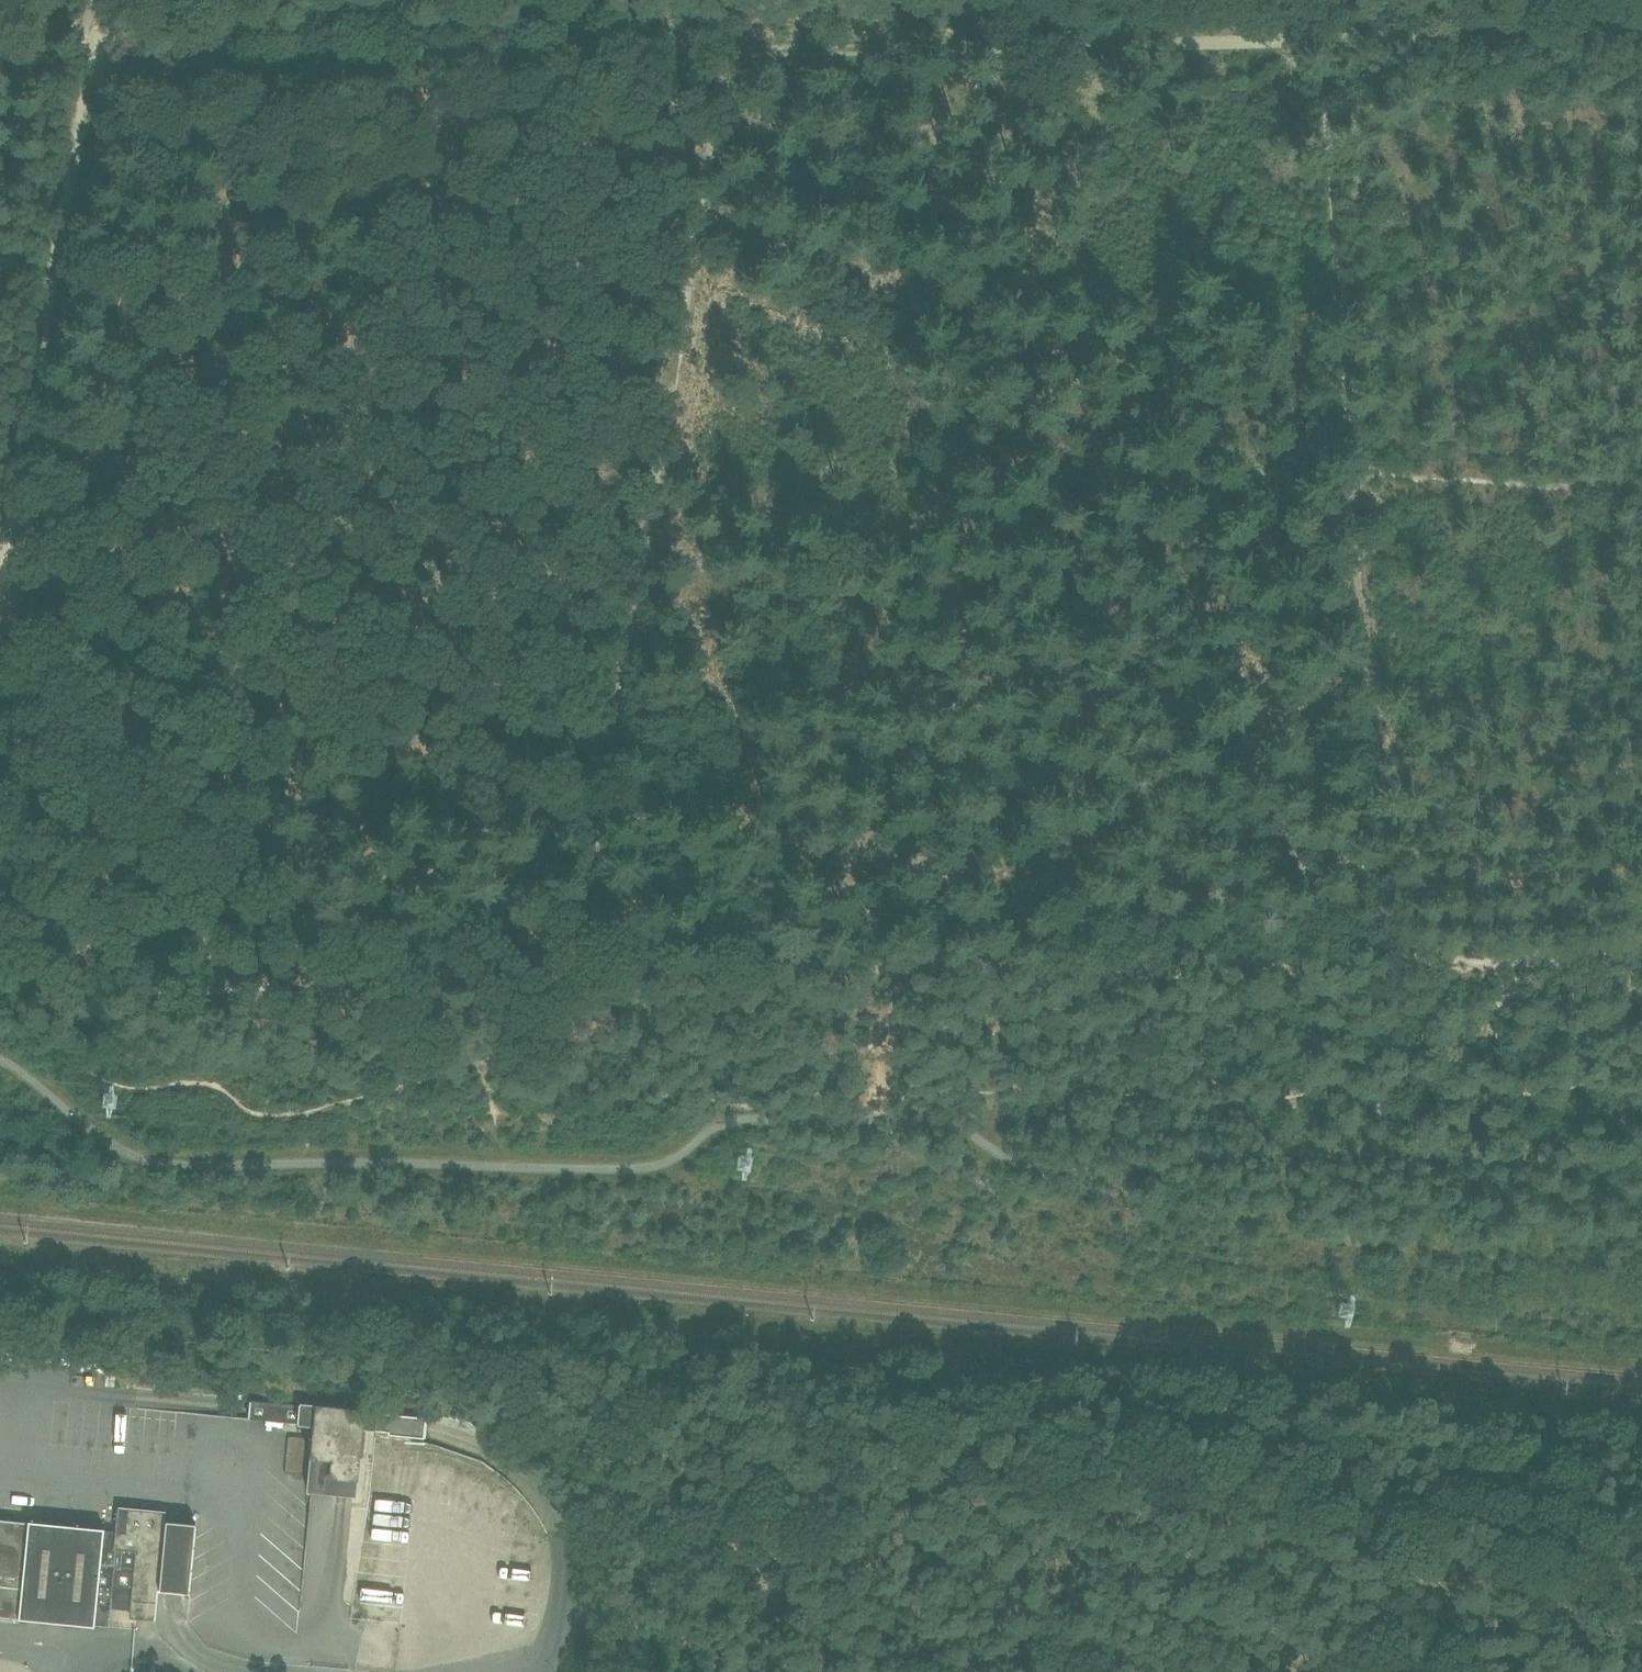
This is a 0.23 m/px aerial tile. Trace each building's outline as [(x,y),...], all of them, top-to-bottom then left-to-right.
[(10,1392),(12,1379),(0,1377),(0,1390),(10,1392)] [(9,1414),(10,1397),(0,1397),(0,1414),(9,1414)] [(363,1412),(251,1401),(250,1410),(249,1420),(314,1427),(307,1491),(354,1496),(361,1431),(386,1433),(386,1435),(423,1439),(425,1427),(426,1418),(363,1412)] [(256,1427),(256,1495),(286,1495),(286,1427),(256,1427)] [(156,1456),(157,1442),(137,1442),(136,1456),(156,1456)] [(161,1445),(159,1458),(179,1460),(180,1446),(161,1445)] [(202,1468),(202,1448),(188,1448),(188,1468),(202,1468)] [(211,1517),(180,1514),(181,1500),(120,1493),(116,1531),(0,1519),(0,1616),(108,1627),(110,1610),(131,1612),(130,1617),(200,1624),(211,1517)]
